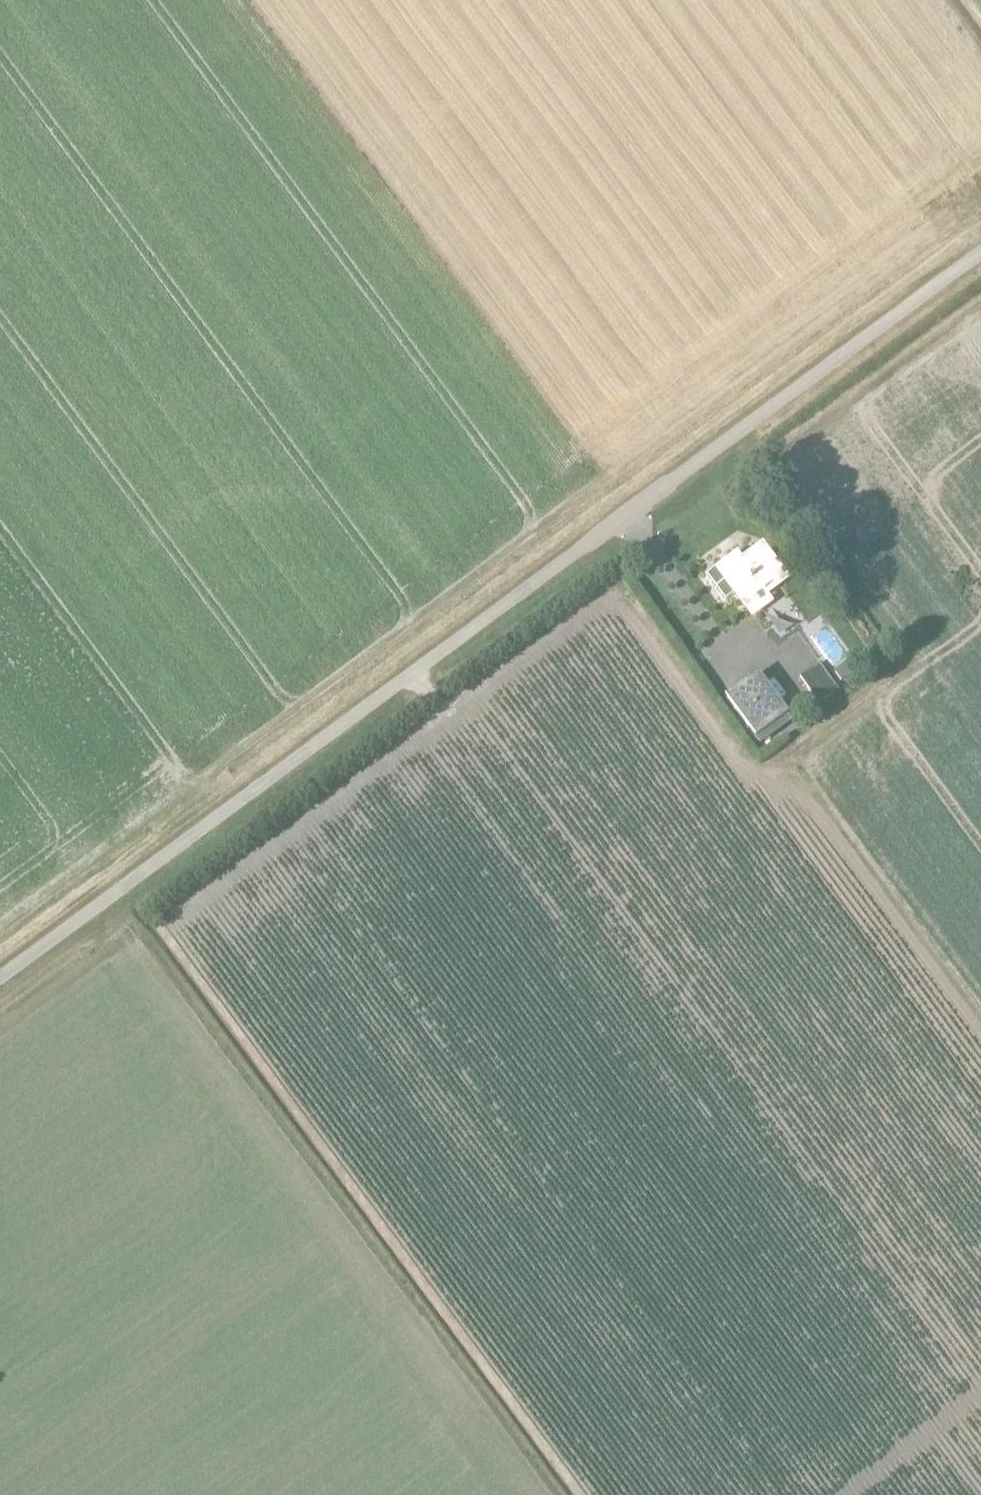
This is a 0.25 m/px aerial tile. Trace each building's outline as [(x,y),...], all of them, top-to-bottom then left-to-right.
[(771,592),(788,580),(761,544),(740,559),(735,553),(714,569),(755,624),(780,605),(771,592)] [(702,557),(689,564),(709,596),(722,588),(702,557)] [(817,704),(837,689),(817,663),(798,678),(817,704)] [(774,725),(787,716),(756,674),(723,699),(754,740),(755,739),(774,725)]
